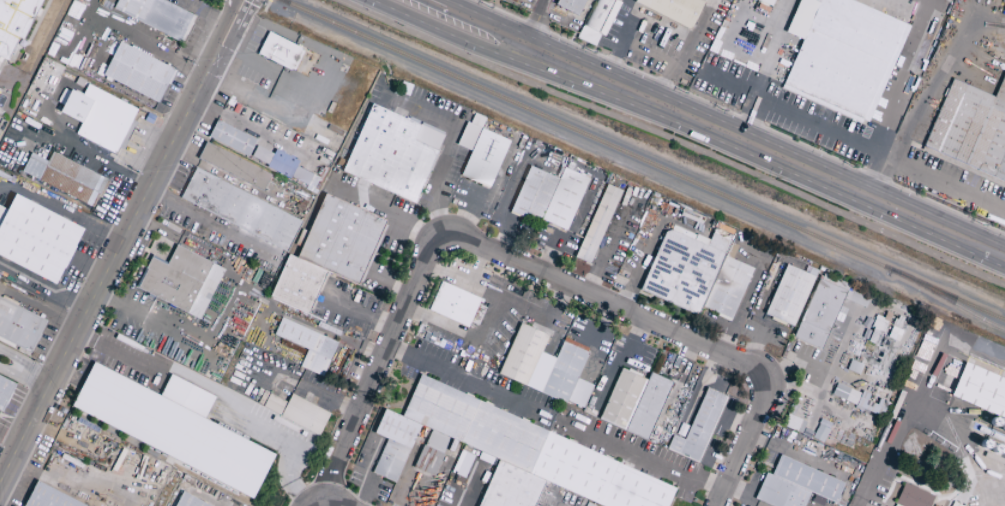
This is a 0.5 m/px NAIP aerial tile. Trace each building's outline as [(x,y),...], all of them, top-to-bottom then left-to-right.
[(7,62),(18,37),(25,40),(43,0),(0,0),(0,59),(7,62)] [(162,0),(117,0),(113,11),(183,42),(195,15),(162,0)] [(586,0),(558,0),(555,6),(578,17),(586,0)] [(580,41),(594,47),(599,35),(604,38),(619,2),(616,1),(616,0),(597,0),(580,41)] [(634,3),(690,29),(704,0),(636,0),(634,3)] [(846,0),(819,0),(798,0),(785,33),(800,39),(781,89),(870,123),(908,24),(846,0)] [(303,49),(266,33),(257,56),(294,71),(303,49)] [(102,77),(159,103),(175,69),(118,43),(102,77)] [(950,79),(922,151),(1004,182),(1004,69),(994,97),(950,79)] [(137,109),(86,85),(81,96),(64,88),(57,102),(62,105),(58,113),(81,123),(75,136),(116,154),(137,109)] [(343,174),(417,201),(442,133),(368,106),(343,174)] [(208,138),(248,157),(256,139),(216,121),(208,138)] [(480,128),(466,122),(456,145),(470,151),(480,128)] [(507,140),(478,129),(461,178),(491,188),(507,140)] [(263,190),(271,173),(204,144),(197,161),(263,190)] [(274,150),(273,153),(256,146),(250,160),(313,187),(318,177),(296,167),(298,161),(274,150)] [(47,161),(30,153),(20,174),(94,207),(106,178),(51,153),(47,161)] [(587,178),(562,168),(558,178),(527,167),(510,212),(566,233),(587,178)] [(302,220),(194,169),(179,200),(287,251),(302,220)] [(619,190),(604,185),(575,259),(590,265),(619,190)] [(13,195),(6,210),(0,207),(0,258),(56,284),(83,228),(13,195)] [(384,219),(322,195),(297,259),(286,255),(269,299),(309,314),(325,272),(359,285),(384,219)] [(639,292),(697,315),(700,309),(731,321),(752,267),(731,259),(737,244),(711,234),(709,240),(696,235),(694,240),(664,228),(639,292)] [(223,267),(174,247),(166,265),(150,258),(136,291),(202,319),(223,267)] [(793,327),(813,276),(784,265),(764,316),(793,327)] [(846,291),(817,280),(793,338),(821,349),(833,319),(841,322),(846,309),(839,307),(846,291)] [(479,299),(440,282),(427,311),(467,328),(479,299)] [(31,353),(46,319),(0,299),(0,339),(31,353)] [(337,342),(280,318),(273,336),(306,350),(299,367),(322,377),(337,342)] [(497,376),(583,409),(592,386),(577,380),(587,353),(561,342),(555,359),(541,353),(548,335),(518,324),(497,376)] [(849,361),(846,370),(858,374),(861,365),(849,361)] [(69,412),(255,495),(274,453),(203,421),(214,396),(169,376),(160,395),(91,364),(69,412)] [(961,365),(950,399),(1004,418),(1004,380),(961,365)] [(599,423),(649,440),(669,381),(649,374),(647,379),(618,369),(599,423)] [(0,376),(0,412),(2,413),(15,384),(0,376)] [(417,380),(402,417),(431,428),(424,446),(430,448),(421,470),(434,475),(449,439),(497,459),(478,505),(534,505),(543,483),(600,505),(667,505),(676,483),(417,380)] [(868,396),(836,383),(830,397),(877,416),(880,408),(866,402),(868,396)] [(685,440),(672,435),(666,451),(699,463),(725,396),(705,388),(685,440)] [(329,413),(290,395),(287,402),(263,391),(256,406),(319,435),(329,413)] [(395,483),(420,425),(383,410),(373,434),(386,439),(372,473),(395,483)] [(801,434),(806,422),(787,414),(782,426),(801,434)] [(452,474),(464,478),(472,455),(460,451),(452,474)] [(779,456),(771,476),(764,473),(754,500),(769,505),(804,505),(809,493),(835,504),(844,482),(779,456)] [(35,482),(24,505),(88,505),(35,482)] [(933,494),(902,484),(895,505),(896,505),(929,505),(933,494)] [(180,493),(174,505),(209,505),(180,493)]
